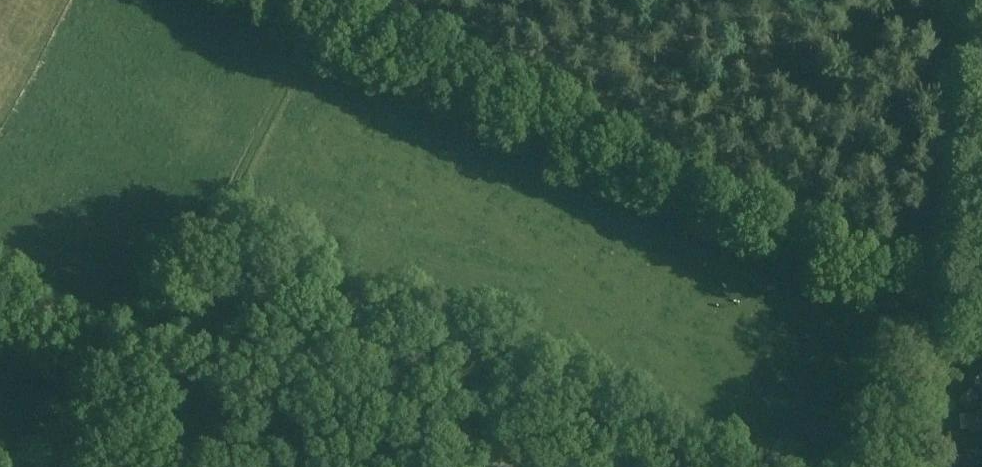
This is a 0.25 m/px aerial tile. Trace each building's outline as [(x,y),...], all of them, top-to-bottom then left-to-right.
[(965,412),(968,434),(981,432),(981,410),(965,412)] [(950,466),(951,466),(969,466),(974,460),(963,451),(950,466)]
